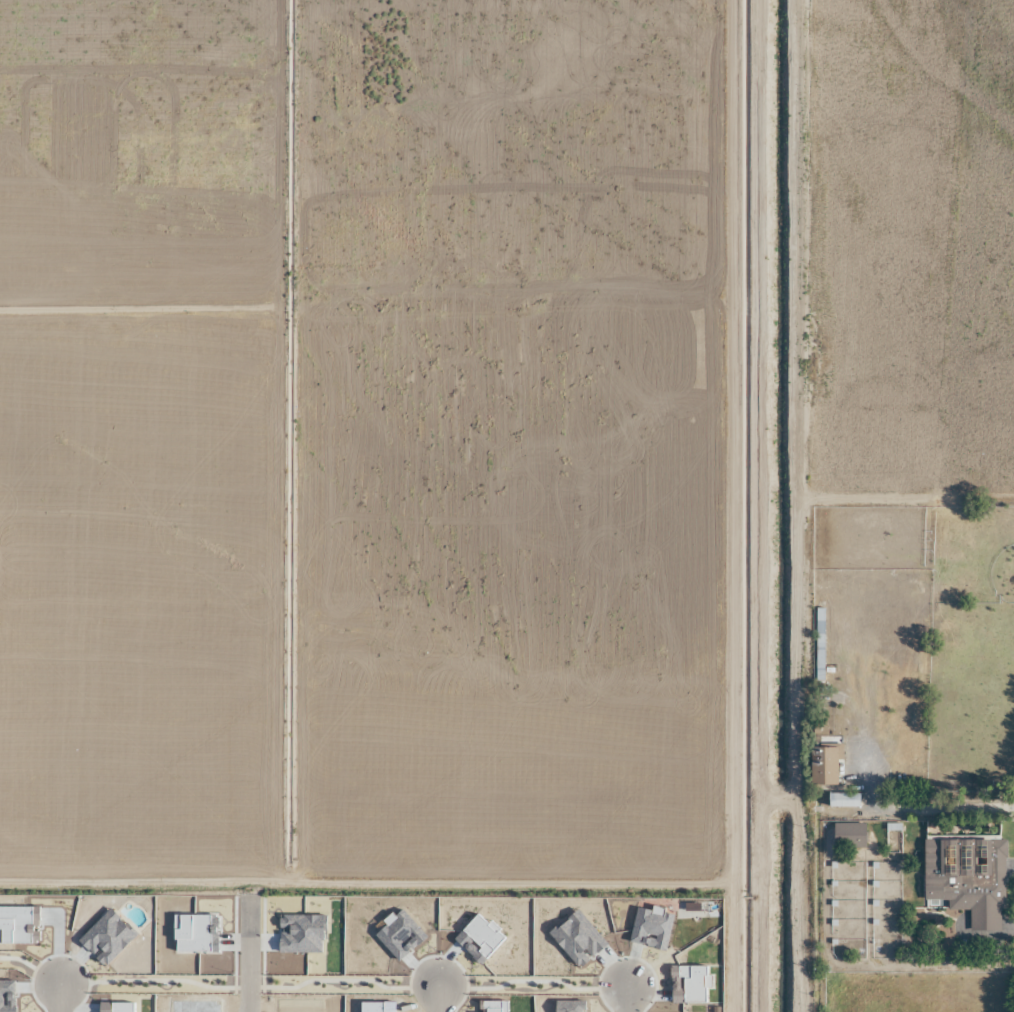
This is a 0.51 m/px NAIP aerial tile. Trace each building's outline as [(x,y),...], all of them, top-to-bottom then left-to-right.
[(835,749),(809,749),(809,787),(835,787),(835,749)] [(863,848),(863,823),(832,823),(832,848),(863,848)] [(1003,841),(922,840),(922,901),(946,902),(946,911),(969,911),(968,932),(1003,932),(1003,841)]
